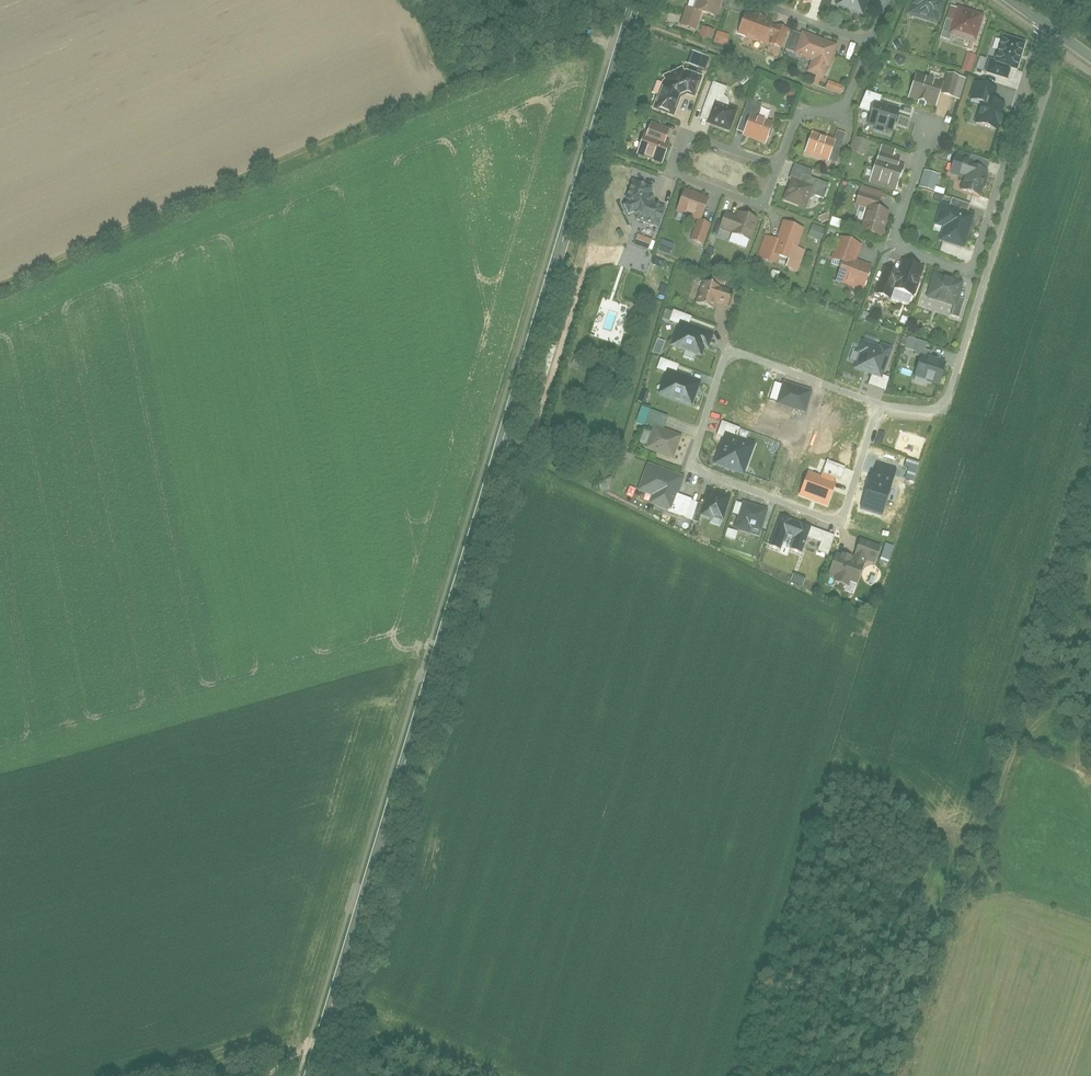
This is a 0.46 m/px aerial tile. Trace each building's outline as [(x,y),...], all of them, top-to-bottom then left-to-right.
[(682,25),(696,29),(702,10),(720,15),(724,0),(698,0),(697,4),(689,1),(682,25)] [(835,6),(862,15),(868,0),(838,0),(835,6)] [(911,17),(935,27),(947,0),(946,0),(918,0),(911,17)] [(950,5),(943,23),(953,27),(960,9),(950,5)] [(962,6),(951,35),(976,45),(987,15),(962,6)] [(746,13),(738,34),(781,52),(790,30),(746,13)] [(705,25),(700,37),(711,42),(716,30),(705,25)] [(995,34),(983,71),(1010,79),(1022,43),(995,34)] [(804,35),(797,57),(815,62),(811,75),(826,80),(837,45),(804,35)] [(967,54),(961,71),(972,74),(977,57),(967,54)] [(920,64),(910,102),(937,109),(947,72),(920,64)] [(951,72),(944,95),(961,100),(967,77),(951,72)] [(663,79),(653,107),(675,114),(685,87),(663,79)] [(707,122),(707,123),(728,131),(737,107),(724,103),(729,91),(712,85),(699,120),(707,122)] [(984,99),(976,124),(995,130),(1003,104),(984,99)] [(750,120),(745,135),(771,143),(778,123),(759,117),(762,105),(748,100),(742,117),(750,120)] [(875,100),(866,128),(897,137),(905,109),(875,100)] [(672,148),(666,146),(672,130),(651,122),(638,154),(665,165),(672,148)] [(815,130),(805,152),(830,162),(839,140),(815,130)] [(902,153),(882,147),(878,159),(898,165),(902,153)] [(950,176),(965,180),(961,191),(983,197),(993,162),(957,152),(950,176)] [(878,161),(869,181),(896,193),(905,172),(878,161)] [(924,172),(920,188),(933,191),(937,175),(924,172)] [(651,179),(634,174),(626,202),(633,221),(661,232),(666,208),(652,204),(646,193),(651,179)] [(792,177),(785,200),(807,206),(813,183),(792,177)] [(686,191),(678,212),(702,221),(710,199),(686,191)] [(894,208),(888,206),(890,201),(862,192),(857,205),(870,209),(862,233),(883,240),(894,208)] [(972,205),(952,199),(950,206),(969,212),(972,205)] [(942,243),(964,250),(975,215),(940,205),(932,230),(945,234),(942,243)] [(729,210),(722,232),(754,243),(762,222),(729,210)] [(783,222),(776,242),(765,238),(758,259),(799,273),(806,253),(796,249),(803,229),(783,222)] [(832,260),(843,264),(837,282),(866,292),(875,267),(857,261),(862,247),(839,239),(832,260)] [(886,266),(875,295),(894,302),(898,293),(912,299),(924,270),(905,263),(901,272),(886,266)] [(947,316),(961,320),(968,299),(959,296),(965,280),(936,271),(926,300),(949,307),(947,316)] [(733,292),(701,282),(694,303),(713,309),(715,303),(728,307),(733,292)] [(713,335),(680,323),(672,345),(701,356),(705,346),(708,347),(713,335)] [(864,343),(854,369),(881,379),(892,350),(880,346),(879,348),(864,343)] [(945,365),(921,357),(914,378),(938,386),(945,365)] [(700,383),(667,369),(657,393),(691,406),(700,383)] [(804,412),(810,392),(783,384),(777,404),(804,412)] [(654,425),(645,451),(675,461),(686,428),(667,421),(669,415),(650,409),(645,422),(654,425)] [(756,445),(725,433),(713,463),(743,475),(756,445)] [(683,478),(647,465),(637,491),(651,496),(648,502),(671,511),(683,478)] [(807,473),(798,496),(827,507),(836,484),(807,473)] [(893,481),(871,474),(861,507),(883,514),(893,481)] [(730,498),(708,490),(699,516),(712,520),(713,518),(723,521),(730,498)] [(767,511),(743,503),(734,529),(748,534),(750,529),(760,532),(767,511)] [(810,529),(780,517),(768,547),(779,551),(786,536),(794,539),(790,549),(801,553),(810,529)] [(860,542),(853,561),(836,554),(828,577),(836,579),(835,583),(846,588),(848,584),(855,587),(864,561),(874,564),(879,549),(860,542)]
